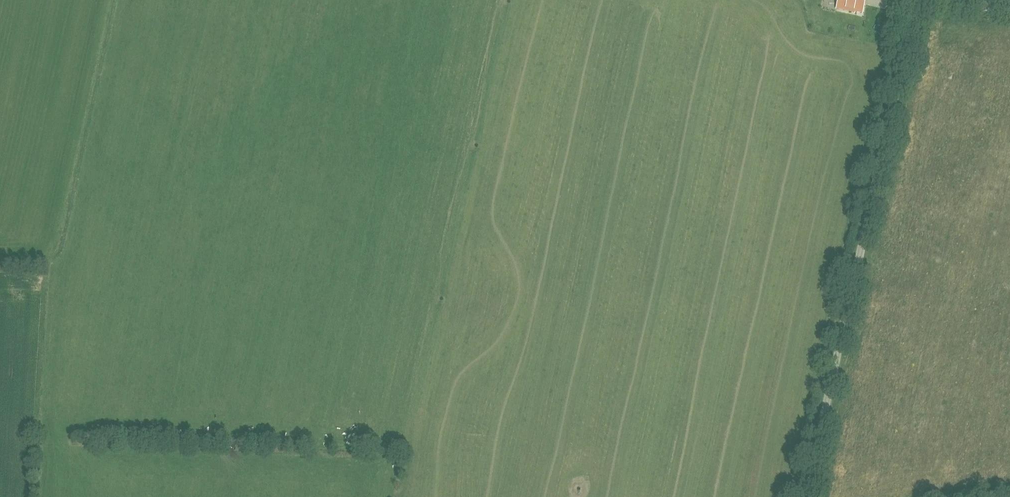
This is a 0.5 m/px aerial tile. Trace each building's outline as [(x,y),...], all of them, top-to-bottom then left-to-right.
[(855,11),(862,13),(865,0),(839,0),(837,9),(849,11),(849,10),(855,11)] [(814,5),(808,7),(811,14),(816,11),(814,5)]
